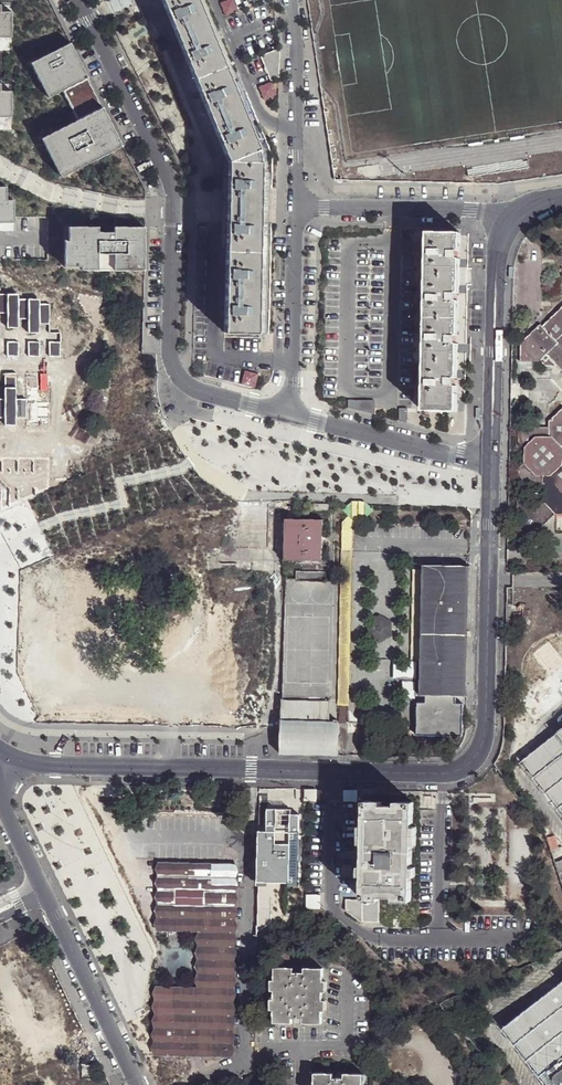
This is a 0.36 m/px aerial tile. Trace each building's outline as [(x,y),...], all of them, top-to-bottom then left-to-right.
[(197,0),(161,0),(169,21),(200,8),(197,0)] [(11,50),(11,4),(0,4),(0,50),(11,50)] [(207,25),(200,8),(169,21),(177,37),(207,25)] [(217,49),(207,25),(177,37),(187,62),(217,49)] [(71,45),(31,64),(48,99),(63,92),(77,122),(42,140),(61,179),(123,147),(71,45)] [(223,65),(217,49),(187,62),(194,78),(223,65)] [(258,149),(223,65),(194,78),(227,162),(258,149)] [(11,130),(11,83),(0,83),(0,129),(11,130)] [(259,162),(258,149),(227,162),(259,162)] [(193,150),(184,154),(188,163),(197,159),(193,150)] [(259,162),(227,162),(227,207),(226,242),(258,243),(258,207),(259,162)] [(13,230),(13,200),(5,200),(5,186),(0,186),(0,230),(13,230)] [(99,227),(69,227),(68,241),(64,241),(64,267),(81,267),(81,270),(144,271),(145,228),(115,228),(115,233),(99,233),(99,227)] [(428,233),(424,411),(457,413),(461,234),(428,233)] [(258,243),(226,242),(226,250),(258,251),(258,243)] [(257,333),(258,251),(226,250),(224,332),(257,333)] [(542,326),(540,324),(520,342),(520,361),(538,361),(539,360),(546,354),(556,364),(561,370),(561,307),(542,326)] [(556,364),(546,354),(539,360),(545,366),(555,365),(556,364)] [(548,421),(549,428),(519,427),(519,442),(524,447),(524,464),(518,469),(518,484),(535,484),(535,500),(517,500),(517,525),(530,538),(555,513),(561,514),(561,408),(548,421)] [(357,525),(371,512),(364,503),(354,503),(344,513),(350,519),(343,525),(339,722),(347,722),(351,527),(356,524),(357,525)] [(320,561),(321,520),(285,519),(284,560),(320,561)] [(424,566),(416,566),(414,661),(421,662),(424,566)] [(421,662),(421,697),(431,697),(431,704),(417,704),(417,737),(462,737),(463,705),(451,705),(451,698),(467,698),(470,568),(424,566),(421,662)] [(325,574),(296,573),(296,582),(325,583),(325,574)] [(48,574),(47,603),(64,603),(65,574),(48,574)] [(417,663),(395,663),(395,681),(403,681),(403,700),(416,701),(417,663)] [(281,753),(337,754),(338,722),(329,721),(329,702),(282,701),(281,753)] [(557,807),(561,803),(561,755),(559,750),(561,748),(561,738),(557,732),(521,760),(557,807)] [(316,790),(305,789),(305,799),(311,799),(316,799),(316,790)] [(358,791),(344,791),(343,802),(357,802),(358,791)] [(364,899),(381,899),(381,895),(394,896),(394,900),(411,900),(413,802),(396,801),(396,805),(381,805),(381,801),(365,801),(364,865),(364,874),(364,899)] [(258,831),(258,882),(297,883),(298,861),(300,861),(300,853),(298,853),(299,814),(284,814),(284,832),(275,831),(275,809),(267,809),(266,831),(258,831)] [(275,809),(275,831),(284,832),(284,814),(285,809),(275,809)] [(200,1046),(229,1046),(232,865),(163,864),(161,920),(203,921),(201,989),(200,1046)] [(321,892),(307,892),(307,905),(321,905),(321,892)] [(380,921),(381,899),(364,899),(347,899),(346,921),(380,921)] [(3,961),(0,961),(0,1084),(24,1084),(23,1038),(4,1038),(3,961)] [(293,967),(275,966),(274,979),(271,979),(271,990),(274,989),(274,998),(271,998),(271,1009),(274,1009),(274,1022),(292,1022),(292,1017),(303,1017),(303,1022),(321,1022),(322,1010),(325,1010),(325,999),(322,999),(322,991),(326,991),(326,980),(322,980),(322,967),(304,967),(304,972),(293,972),(293,967)] [(502,1026),(548,1084),(561,1084),(561,980),(502,1026)] [(159,1044),(187,1045),(189,988),(160,987),(159,1044)] [(187,1045),(200,1046),(201,989),(189,988),(187,1045)] [(314,1072),(314,1084),(362,1084),(362,1073),(344,1073),(344,1077),(333,1077),(333,1073),(314,1072)]
